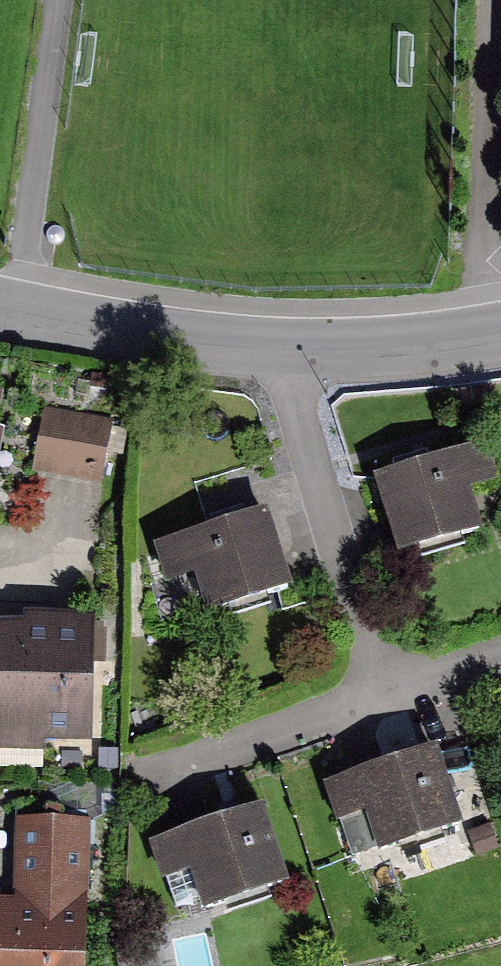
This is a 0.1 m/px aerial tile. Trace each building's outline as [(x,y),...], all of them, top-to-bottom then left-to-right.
[(45,407),(32,474),(100,487),(113,420),(45,407)] [(372,483),(398,562),(484,534),(470,493),(499,484),(486,446),(372,483)] [(194,577),(207,619),(292,593),(268,515),(155,549),(166,586),(194,577)] [(0,627),(0,753),(44,754),(44,745),(92,746),(94,629),(0,627)] [(365,817),(379,858),(463,831),(437,751),(324,788),(337,826),(365,817)] [(189,875),(204,918),(291,887),(263,809),(151,848),(163,884),(189,875)] [(89,822),(15,821),(13,904),(0,903),(0,965),(85,965),(89,822)]
